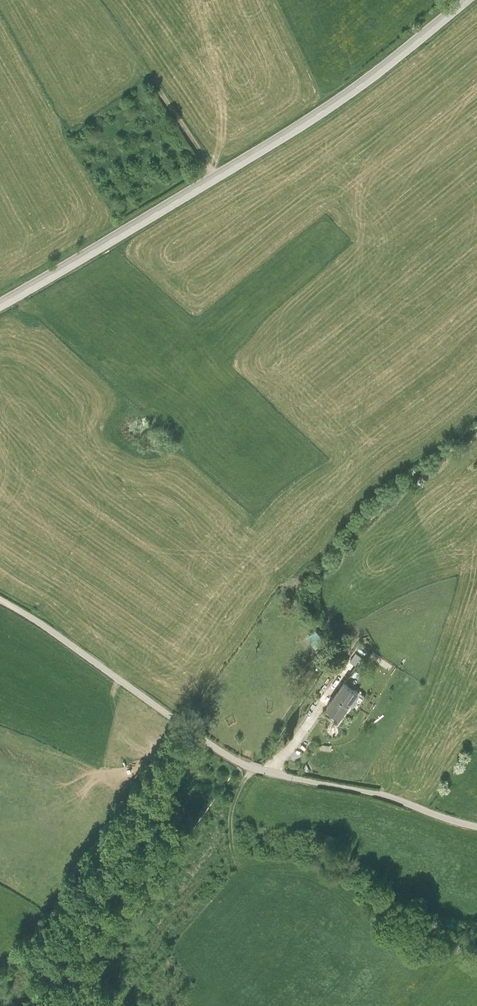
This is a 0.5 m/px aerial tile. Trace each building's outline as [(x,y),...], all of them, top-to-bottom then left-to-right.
[(358,690),(345,681),(328,706),(341,715),(358,690)]
